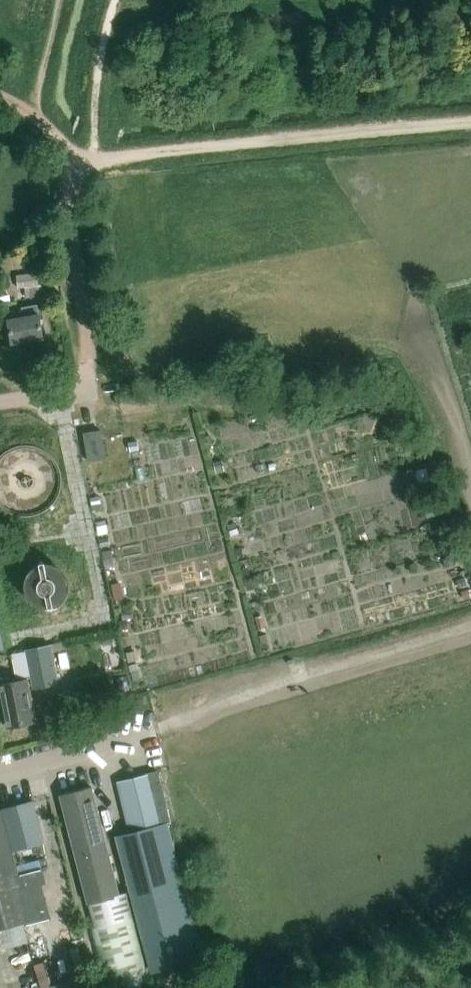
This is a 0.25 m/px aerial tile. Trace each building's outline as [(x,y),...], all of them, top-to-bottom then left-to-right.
[(37,273),(17,275),(18,288),(25,287),(27,298),(43,296),(41,285),(39,285),(37,273)] [(13,343),(45,338),(41,314),(40,314),(38,305),(23,308),(24,317),(9,320),(13,343)] [(102,430),(83,433),(88,461),(106,458),(102,430)] [(138,441),(130,443),(131,452),(140,451),(138,441)] [(1,506),(2,507),(3,508),(4,509),(5,510),(6,510),(7,511),(8,512),(9,512),(11,513),(12,513),(13,514),(14,514),(15,515),(16,515),(18,515),(19,516),(20,516),(21,516),(23,516),(24,516),(25,516),(26,517),(27,516),(29,516),(30,516),(31,516),(32,516),(34,516),(35,515),(36,515),(37,515),(38,514),(40,514),(41,513),(42,513),(43,512),(44,512),(45,511),(46,510),(47,510),(48,509),(49,508),(50,507),(51,506),(52,506),(53,505),(54,504),(54,503),(55,502),(56,501),(57,500),(57,499),(58,498),(58,496),(59,495),(59,494),(60,493),(60,492),(61,491),(61,489),(61,488),(61,487),(62,486),(62,485),(62,483),(62,482),(62,481),(62,480),(62,478),(62,477),(62,476),(61,475),(61,473),(61,472),(61,471),(60,470),(60,469),(59,467),(59,466),(58,465),(58,464),(57,463),(57,462),(56,461),(55,460),(54,459),(54,458),(53,457),(52,456),(51,455),(50,454),(49,453),(48,453),(47,452),(46,451),(45,450),(44,450),(43,449),(42,449),(41,448),(40,448),(38,447),(37,447),(36,446),(35,446),(34,446),(32,446),(31,445),(30,445),(29,445),(27,445),(26,445),(25,445),(24,445),(22,445),(21,445),(20,446),(19,446),(18,446),(16,446),(15,447),(14,447),(13,448),(12,448),(11,449),(9,449),(8,450),(7,450),(6,451),(5,452),(4,453),(3,453),(2,454),(1,455),(1,456),(0,456),(0,505),(1,506)] [(221,461),(214,463),(216,473),(224,472),(221,461)] [(94,511),(102,509),(100,497),(92,498),(94,511)] [(223,499),(226,509),(235,507),(232,497),(223,499)] [(236,524),(228,527),(231,535),(239,532),(236,524)] [(111,550),(102,552),(106,565),(114,563),(111,550)] [(451,558),(442,560),(445,569),(453,566),(451,558)] [(25,585),(25,586),(25,587),(25,588),(26,589),(26,590),(26,591),(26,592),(26,593),(27,593),(27,594),(27,595),(28,596),(28,597),(29,598),(30,599),(30,600),(31,600),(31,601),(32,601),(32,602),(33,603),(34,604),(35,604),(36,605),(37,605),(37,606),(38,606),(39,606),(39,607),(40,607),(41,607),(42,607),(42,608),(43,608),(44,608),(45,608),(46,608),(47,608),(48,608),(49,608),(50,608),(51,608),(52,608),(53,608),(54,607),(55,607),(56,607),(57,606),(58,606),(59,606),(59,605),(60,605),(61,604),(62,604),(62,603),(63,603),(64,602),(64,601),(65,601),(65,600),(66,600),(66,599),(67,598),(67,597),(68,596),(69,595),(69,594),(69,593),(70,592),(70,591),(70,590),(70,589),(70,588),(70,587),(70,586),(70,585),(70,584),(70,583),(70,582),(70,581),(70,580),(70,579),(69,579),(69,578),(69,577),(68,576),(68,575),(67,574),(67,573),(66,572),(65,571),(64,570),(64,569),(63,569),(62,568),(61,567),(60,567),(59,566),(58,565),(57,565),(56,565),(56,564),(55,564),(54,564),(53,564),(52,563),(51,563),(50,563),(49,563),(48,563),(47,563),(46,563),(45,563),(44,563),(43,564),(42,564),(41,564),(40,565),(39,565),(38,565),(37,566),(36,567),(35,567),(34,568),(33,568),(33,569),(32,569),(32,570),(31,571),(30,572),(29,573),(29,574),(28,574),(28,575),(28,576),(27,577),(27,578),(26,579),(26,580),(26,581),(26,582),(26,583),(25,583),(25,584),(25,585)] [(130,627),(128,617),(120,619),(121,622),(117,623),(118,630),(130,627)] [(263,617),(256,619),(259,631),(266,629),(263,617)] [(29,679),(0,685),(0,689),(8,728),(37,722),(31,689),(59,684),(51,644),(26,649),(32,679),(29,679)] [(136,652),(126,654),(128,663),(138,660),(136,652)] [(172,855),(164,823),(173,821),(161,773),(142,778),(119,784),(132,833),(119,836),(127,867),(154,972),(201,960),(174,855),(172,855)] [(89,904),(95,927),(89,928),(104,987),(146,987),(153,986),(129,894),(120,896),(93,788),(62,796),(89,904)] [(13,851),(45,842),(34,803),(0,812),(0,929),(32,920),(30,914),(27,902),(25,902),(21,889),(23,888),(13,851)]
